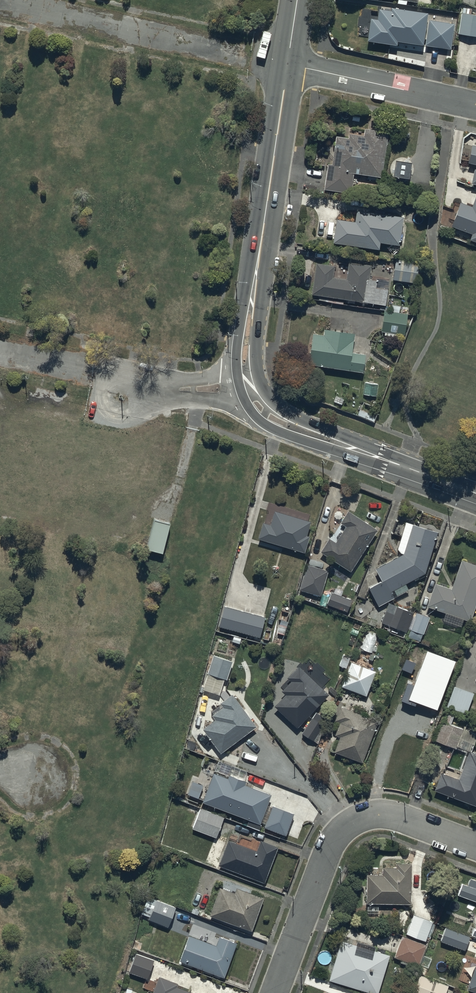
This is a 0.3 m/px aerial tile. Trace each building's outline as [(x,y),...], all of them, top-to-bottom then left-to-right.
[(428,15),(392,10),(392,13),(379,12),(378,22),(372,21),(369,44),(397,48),(398,43),(451,51),(454,26),(427,22),(428,15)] [(460,14),(457,35),(475,38),(475,16),(460,14)] [(350,140),(336,138),(332,166),(328,166),(325,192),(352,196),(355,174),(382,178),(388,134),(366,131),(365,137),(350,135),(350,140)] [(471,147),(467,164),(475,166),(475,148),(471,147)] [(411,164),(396,163),(395,178),(410,180),(411,164)] [(459,205),(450,229),(471,237),(469,242),(475,244),(475,199),(472,210),(459,205)] [(359,224),(340,222),(337,246),(384,252),(384,246),(403,249),(407,222),(360,215),(359,224)] [(335,267),(316,264),(312,296),(386,306),(389,286),(369,283),(372,267),(349,264),(346,282),(333,280),(335,267)] [(419,267),(396,264),(393,281),(417,284),(419,267)] [(392,313),(384,312),(382,333),(406,335),(408,315),(399,314),(400,307),(392,306),(392,313)] [(323,337),(313,335),(309,367),(364,375),(366,356),(353,354),(355,336),(324,332),(323,337)] [(375,362),(367,365),(372,379),(380,377),(375,362)] [(379,385),(365,383),(364,396),(377,398),(379,385)] [(263,518),(258,535),(305,549),(310,533),(306,532),(310,519),(275,508),(271,521),(263,518)] [(330,535),(320,549),(351,569),(378,528),(348,508),(340,520),(346,524),(336,539),(330,535)] [(168,520),(152,516),(146,544),(161,547),(168,520)] [(424,570),(436,529),(404,519),(395,548),(403,551),(376,565),(382,578),(368,585),(377,603),(408,586),(405,580),(424,570)] [(426,603),(469,618),(475,599),(475,562),(461,557),(451,585),(434,579),(426,603)] [(328,568),(307,562),(299,587),(320,593),(328,568)] [(330,590),(326,602),(346,609),(350,597),(330,590)] [(405,630),(412,611),(388,602),(381,621),(405,630)] [(223,604),(218,624),(258,635),(264,615),(223,604)] [(430,615),(416,610),(410,627),(411,628),(409,634),(420,638),(422,633),(423,633),(430,615)] [(290,614),(282,611),(279,620),(282,621),(277,634),(284,636),(288,623),(287,623),(290,614)] [(456,662),(427,651),(414,686),(408,684),(401,702),(415,707),(416,703),(437,711),(456,662)] [(232,659),(213,652),(206,670),(207,670),(202,686),(218,692),(224,676),(225,677),(232,659)] [(350,658),(340,682),(366,693),(375,669),(350,658)] [(328,692),(297,662),(286,674),(290,678),(279,688),(284,692),(274,703),(296,725),(328,692)] [(466,709),(473,690),(454,682),(446,702),(466,709)] [(215,717),(202,727),(220,751),(256,725),(232,691),(219,700),(222,704),(211,712),(215,717)] [(378,720),(339,705),(334,720),(338,722),(333,734),(338,736),(333,750),(361,761),(378,720)] [(324,720),(314,713),(299,734),(312,743),(322,728),(319,726),(324,720)] [(472,751),(475,739),(475,731),(463,726),(462,727),(441,720),(434,740),(456,748),(457,746),(469,750),(458,778),(441,771),(434,789),(475,804),(475,752),(472,751)] [(245,822),(258,827),(270,792),(244,782),(245,779),(228,773),(227,776),(213,770),(202,800),(247,816),(245,822)] [(203,782),(192,778),(187,791),(198,796),(203,782)] [(294,812),(272,804),(264,825),(285,833),(294,812)] [(224,815),(199,806),(192,827),(216,835),(219,828),(221,829),(225,817),(223,817),(224,815)] [(228,838),(218,864),(264,881),(278,845),(260,838),(256,848),(228,838)] [(383,872),(367,872),(367,901),(412,901),(412,861),(397,861),(397,865),(383,865),(383,872)] [(469,876),(466,884),(464,883),(459,894),(475,900),(475,879),(469,876)] [(219,885),(209,913),(251,928),(263,896),(236,886),(234,890),(219,885)] [(155,899),(148,918),(168,925),(175,906),(155,899)] [(433,920),(413,913),(406,931),(426,939),(433,920)] [(445,925),(440,938),(465,948),(470,935),(445,925)] [(217,942),(189,932),(180,957),(225,974),(237,941),(220,934),(217,942)] [(426,943),(402,933),(394,954),(418,964),(426,943)] [(340,938),(328,976),(377,991),(389,953),(340,938)] [(153,959),(135,952),(129,970),(146,977),(153,959)] [(466,988),(475,991),(475,959),(466,988)] [(420,973),(412,992),(443,992),(447,984),(420,973)] [(151,992),(200,992),(177,984),(178,981),(159,974),(151,992)]
